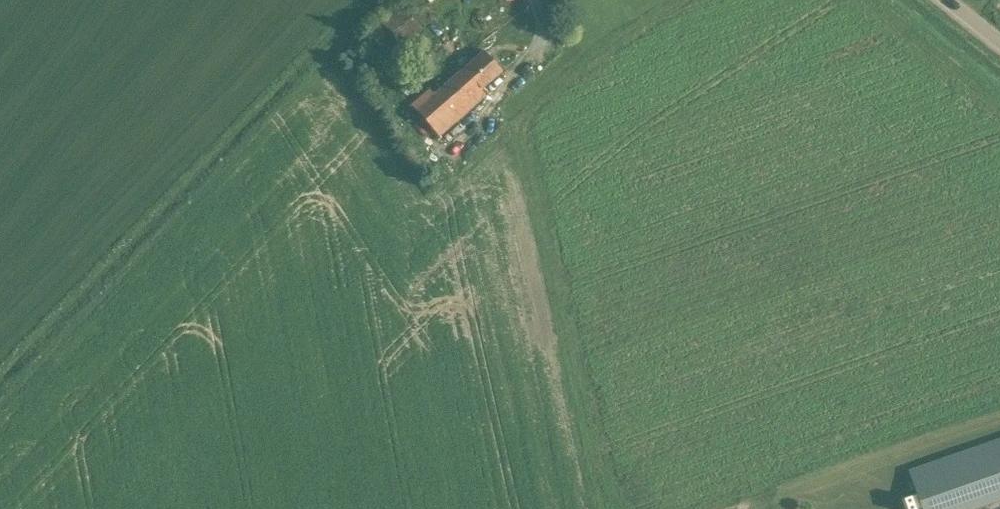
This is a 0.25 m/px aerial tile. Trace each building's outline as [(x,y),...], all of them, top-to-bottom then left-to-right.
[(377,20),(398,48),(420,32),(397,2),(377,20)] [(430,89),(412,105),(440,136),(486,95),(481,89),(502,71),(484,50),(434,94),(430,89)] [(422,73),(415,79),(421,85),(428,80),(422,73)] [(420,86),(413,79),(409,83),(415,90),(420,86)] [(407,95),(414,90),(408,83),(401,88),(407,95)] [(904,464),(918,508),(999,508),(999,435),(904,464)]
